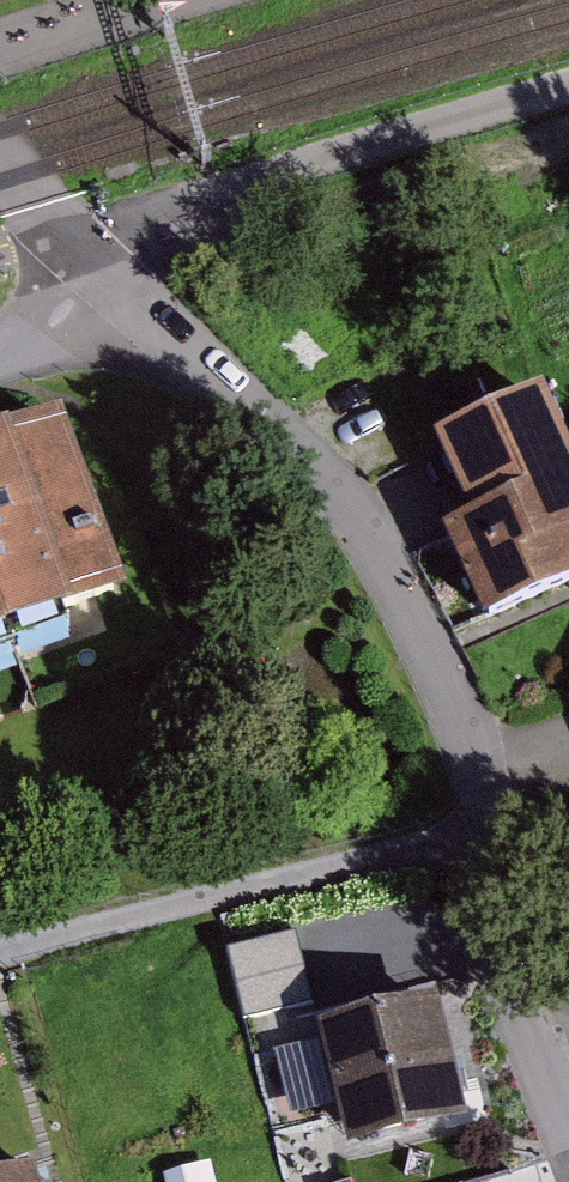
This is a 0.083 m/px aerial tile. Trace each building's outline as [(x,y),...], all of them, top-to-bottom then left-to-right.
[(448,437),(484,514),(459,528),(496,621),(568,589),(568,426),(554,392),(448,437)] [(0,440),(0,656),(138,608),(74,413),(0,440)] [(292,930),(228,945),(244,1014),(308,999),(300,962),(292,930)] [(444,999),(331,1026),(357,1144),(475,1116),(444,999)]
